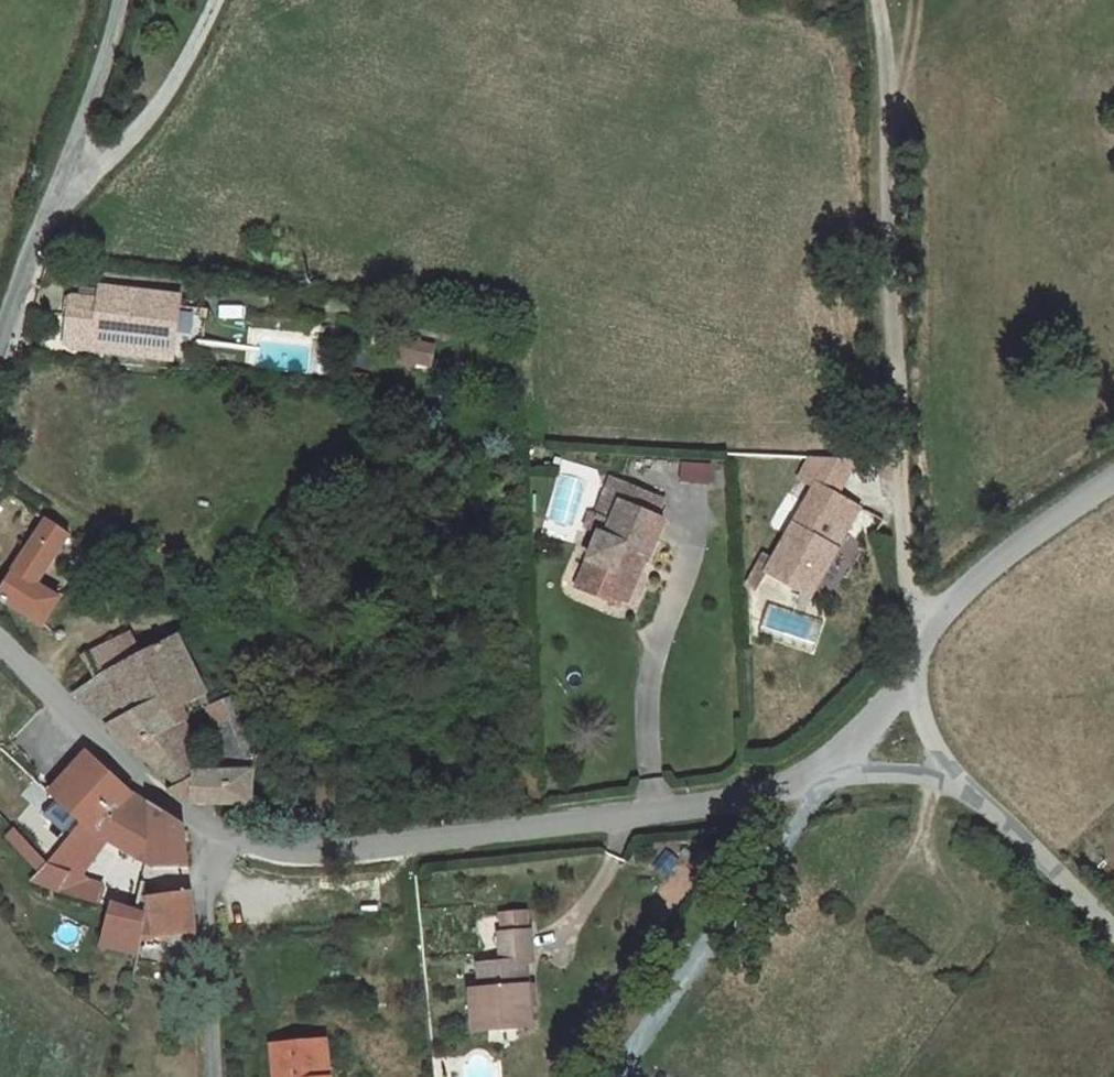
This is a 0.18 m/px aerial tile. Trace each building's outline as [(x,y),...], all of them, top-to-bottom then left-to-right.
[(173,351),(180,298),(101,288),(101,291),(100,300),(80,298),(71,296),(71,298),(67,297),(65,314),(69,315),(65,342),(95,345),(96,341),(97,331),(144,337),(143,347),(173,351)] [(81,289),(80,298),(100,300),(101,291),(81,289)] [(144,337),(97,331),(96,341),(143,347),(144,337)] [(434,346),(403,340),(399,360),(415,363),(430,365),(434,346)] [(415,363),(399,360),(398,365),(414,368),(415,363)] [(773,562),(767,573),(810,597),(850,529),(843,524),(853,505),(837,496),(855,461),(810,458),(791,494),(787,492),(783,499),(791,503),(802,510),(787,537),(773,562)] [(711,465),(692,463),(689,481),(708,484),(711,465)] [(611,479),(597,512),(608,517),(600,535),(579,589),(621,606),(626,594),(636,571),(630,568),(637,551),(648,556),(650,557),(665,521),(657,518),(664,500),(611,479)] [(791,503),(776,530),(787,537),(802,510),(791,503)] [(608,517),(597,512),(591,515),(585,529),(600,535),(608,517)] [(60,599),(36,585),(69,536),(47,521),(0,593),(0,599),(43,627),(60,599)] [(648,556),(637,551),(630,568),(636,571),(626,594),(631,596),(648,556)] [(764,556),(747,586),(756,591),(767,573),(773,562),(764,556)] [(58,630),(56,630),(55,632),(54,635),(55,637),(57,639),(59,640),(62,640),(64,639),(65,638),(66,636),(65,633),(64,631),(62,630),(60,629),(58,630)] [(129,633),(83,655),(95,678),(74,695),(96,718),(130,749),(176,785),(167,790),(169,794),(197,805),(200,806),(254,809),(253,773),(234,773),(203,773),(195,772),(177,726),(183,723),(184,723),(185,715),(181,707),(206,695),(176,636),(140,654),(129,633)] [(209,709),(234,773),(253,773),(252,748),(259,745),(240,695),(209,709)] [(183,723),(177,726),(195,772),(203,773),(183,723)] [(88,755),(52,794),(85,823),(96,833),(132,795),(88,755)] [(183,828),(132,795),(96,833),(106,839),(153,867),(187,867),(183,828)] [(96,833),(85,823),(49,865),(48,865),(37,883),(57,892),(95,903),(100,887),(78,878),(106,839),(96,833)] [(189,892),(150,896),(153,919),(145,917),(140,941),(195,935),(189,892)] [(139,897),(136,914),(145,917),(153,919),(150,896),(139,897)] [(136,914),(113,907),(102,946),(137,954),(140,941),(145,917),(136,914)] [(505,916),(507,933),(528,932),(526,914),(505,916)] [(475,1031),(532,1027),(530,1006),(524,1006),(523,988),(528,987),(528,986),(526,962),(526,954),(532,953),(530,932),(528,932),(507,933),(500,934),(502,963),(479,965),(481,990),(471,991),(475,1031)] [(523,988),(524,1006),(530,1006),(536,1005),(534,986),(528,986),(528,987),(523,988)] [(325,1041),(271,1046),(274,1076),(329,1076),(325,1041)]
